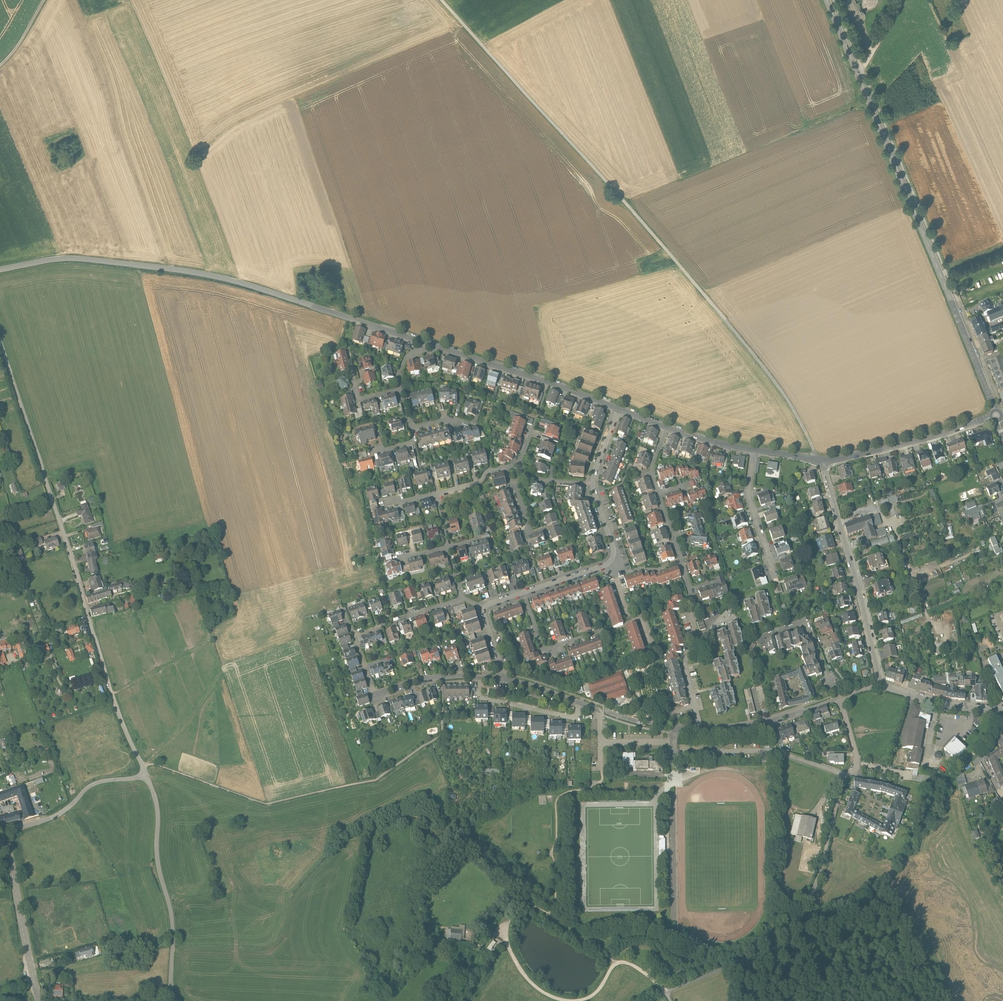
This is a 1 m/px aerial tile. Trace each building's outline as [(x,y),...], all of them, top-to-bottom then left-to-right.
[(981,308),(983,314),(987,312),(994,310),(991,304),(981,308)] [(987,312),(991,322),(1002,317),(1002,306),(996,309),(994,310),(987,312)] [(980,318),(972,322),(976,330),(984,327),(980,318)] [(993,334),(1002,330),(1002,324),(991,329),(993,334)] [(366,329),(356,326),(352,339),(362,342),(366,329)] [(984,327),(976,330),(979,339),(990,335),(993,334),(991,329),(985,331),(984,327)] [(380,332),(373,330),(369,344),(376,346),(380,332)] [(387,334),(380,332),(376,346),(383,348),(387,334)] [(397,337),(391,335),(387,349),(394,351),(397,337)] [(990,335),(979,339),(977,340),(980,347),(990,343),(998,340),(996,336),(992,338),(990,335)] [(405,339),(397,337),(394,351),(401,353),(405,339)] [(990,343),(980,347),(984,357),(994,353),(990,343)] [(345,349),(335,352),(336,359),(333,359),(335,367),(338,366),(339,370),(349,368),(345,349)] [(434,354),(422,357),(425,368),(437,365),(434,354)] [(454,371),(458,359),(446,355),(442,367),(454,371)] [(358,358),(361,369),(373,366),(370,356),(358,358)] [(419,358),(406,361),(408,372),(421,369),(419,358)] [(988,363),(993,376),(1002,373),(1002,358),(988,363)] [(468,377),(472,364),(461,360),(457,374),(468,377)] [(392,365),(381,367),(383,378),(395,376),(392,365)] [(482,380),(486,369),(476,366),(473,377),(482,380)] [(486,381),(497,384),(500,373),(490,370),(486,381)] [(362,374),(364,384),(377,381),(375,371),(362,374)] [(993,376),(1000,393),(1002,392),(1002,373),(993,376)] [(502,386),(517,391),(520,380),(505,375),(502,386)] [(347,377),(337,379),(339,388),(348,386),(347,377)] [(534,384),(527,382),(524,395),(530,397),(534,384)] [(542,386),(534,384),(530,397),(538,399),(542,386)] [(431,387),(426,389),(429,401),(434,400),(431,387)] [(449,388),(439,388),(439,402),(449,402),(449,388)] [(458,388),(449,388),(449,402),(458,402),(458,388)] [(426,389),(420,390),(424,403),(429,401),(426,389)] [(555,405),(559,392),(549,389),(545,402),(555,405)] [(420,390),(415,391),(418,404),(424,403),(420,390)] [(398,404),(395,391),(383,393),(386,407),(398,404)] [(415,391),(410,393),(413,406),(418,404),(415,391)] [(353,393),(340,396),(345,416),(358,412),(353,393)] [(570,410),(574,396),(565,393),(561,407),(570,410)] [(376,396),(362,400),(365,410),(371,408),(372,413),(380,411),(376,396)] [(466,413),(477,416),(481,402),(467,398),(464,407),(467,408),(466,413)] [(584,417),(589,403),(579,400),(574,413),(584,417)] [(603,410),(595,408),(589,426),(600,429),(604,414),(602,414),(603,410)] [(511,415),(509,420),(524,426),(526,421),(511,415)] [(621,416),(616,431),(624,434),(630,419),(621,416)] [(389,422),(391,431),(404,428),(401,419),(389,422)] [(511,428),(522,432),(524,426),(513,422),(511,428)] [(562,428),(548,424),(544,433),(559,438),(562,428)] [(374,425),(358,429),(361,442),(377,438),(374,425)] [(445,442),(452,441),(448,426),(442,428),(445,442)] [(653,429),(646,426),(640,440),(647,443),(653,429)] [(461,427),(454,428),(457,442),(464,440),(464,439),(462,431),(461,429),(461,427)] [(439,444),(445,442),(442,428),(436,429),(439,444)] [(479,428),(472,429),(474,440),(482,439),(479,428)] [(511,428),(509,434),(511,434),(520,438),(522,432),(511,428)] [(598,433),(584,428),(580,440),(594,444),(598,433)] [(433,445),(439,444),(436,429),(430,430),(433,445)] [(472,429),(462,431),(464,439),(467,438),(468,442),(474,440),(472,429)] [(659,431),(653,429),(647,443),(654,445),(659,431)] [(993,443),(987,429),(969,435),(973,444),(983,440),(985,446),(993,443)] [(427,446),(433,445),(430,430),(424,432),(427,446)] [(421,448),(427,446),(424,432),(417,433),(421,448)] [(520,446),(522,438),(520,438),(511,434),(508,442),(520,446)] [(669,444),(668,447),(670,448),(675,450),(679,437),(669,434),(668,437),(665,436),(664,442),(669,444)] [(541,439),(539,447),(552,451),(554,444),(541,439)] [(689,441),(684,439),(679,453),(685,454),(689,441)] [(590,454),(594,444),(580,440),(577,449),(590,454)] [(623,450),(625,445),(614,440),(612,446),(623,450)] [(962,440),(954,443),(957,453),(965,450),(962,440)] [(695,442),(689,441),(685,454),(691,456),(695,442)] [(517,453),(520,446),(508,442),(506,449),(514,452),(517,453)] [(698,443),(694,455),(707,459),(709,452),(707,451),(708,447),(698,443)] [(954,443),(945,446),(949,455),(957,453),(954,443)] [(931,448),(936,462),(945,459),(940,445),(931,448)] [(621,456),(623,450),(612,446),(610,452),(621,456)] [(668,447),(663,446),(660,452),(668,455),(670,448),(668,447)] [(410,459),(407,447),(395,450),(398,461),(410,459)] [(539,447),(536,453),(550,458),(552,451),(539,447)] [(485,449),(478,451),(481,463),(488,462),(485,449)] [(509,457),(511,458),(514,452),(506,449),(504,455),(509,457)] [(587,462),(590,454),(577,449),(573,461),(584,462),(587,462)] [(478,451),(471,452),(474,465),(481,463),(478,451)] [(391,452),(377,455),(380,468),(394,464),(391,452)] [(619,462),(621,456),(610,452),(607,457),(619,462)] [(651,456),(639,452),(637,457),(649,461),(651,456)] [(723,466),(725,453),(713,452),(712,464),(723,466)] [(497,453),(499,463),(509,457),(504,455),(497,453)] [(747,469),(749,457),(731,454),(729,467),(747,469)] [(898,457),(902,472),(915,469),(911,454),(898,457)] [(918,457),(921,468),(931,466),(928,454),(918,457)] [(372,456),(357,460),(361,472),(375,468),(372,456)] [(617,467),(619,462),(607,457),(605,463),(617,467)] [(647,466),(649,461),(637,457),(636,462),(647,466)] [(463,472),(470,471),(467,458),(460,460),(463,472)] [(885,461),(888,474),(897,472),(894,459),(885,461)] [(456,474),(463,472),(460,460),(453,461),(456,474)] [(584,462),(569,461),(569,474),(583,475),(584,462)] [(449,462),(441,464),(445,478),(452,476),(449,462)] [(536,462),(536,471),(546,471),(546,462),(536,462)] [(776,472),(777,463),(767,462),(766,470),(776,472)] [(615,473),(617,467),(605,463),(603,469),(615,473)] [(441,464),(434,465),(438,479),(445,478),(441,464)] [(671,464),(663,467),(667,478),(675,476),(674,475),(672,467),(671,464)] [(678,472),(680,477),(688,474),(686,469),(685,466),(682,467),(681,464),(676,466),(678,472)] [(836,468),(839,479),(851,476),(848,465),(836,468)] [(688,474),(689,479),(698,476),(695,466),(686,469),(688,474)] [(663,467),(656,469),(659,479),(660,481),(662,480),(667,478),(663,467)] [(989,477),(993,476),(995,481),(1001,479),(997,467),(987,471),(989,477)] [(427,468),(420,470),(424,484),(430,482),(427,468)] [(613,479),(615,473),(603,469),(601,474),(613,479)] [(878,469),(867,471),(869,479),(880,476),(878,469)] [(420,470),(413,472),(417,486),(424,484),(420,470)] [(806,483),(815,480),(812,472),(803,474),(806,483)] [(493,482),(506,479),(504,473),(491,476),(493,482)] [(611,484),(613,479),(601,474),(599,480),(611,484)] [(410,476),(398,479),(401,490),(412,487),(410,476)] [(649,476),(636,480),(638,487),(651,483),(649,476)] [(694,477),(687,479),(690,487),(697,485),(694,477)] [(493,482),(494,487),(507,485),(506,479),(493,482)] [(393,481),(384,483),(387,494),(396,492),(393,481)] [(728,481),(714,486),(718,497),(732,492),(728,481)] [(837,486),(840,496),(853,493),(850,482),(837,486)] [(528,489),(528,494),(537,494),(537,493),(541,493),(541,490),(543,490),(543,487),(540,487),(540,485),(535,485),(535,483),(531,483),(531,489),(528,489)] [(651,483),(638,487),(640,493),(653,489),(651,483)] [(995,484),(985,488),(989,496),(992,495),(993,495),(996,494),(996,493),(999,492),(995,484)] [(365,488),(368,501),(380,497),(376,485),(365,488)] [(583,488),(567,486),(565,499),(582,501),(583,488)] [(627,504),(622,487),(609,490),(615,507),(627,504)] [(703,487),(694,490),(697,499),(706,496),(703,487)] [(809,499),(819,496),(816,487),(806,490),(809,499)] [(496,493),(498,499),(513,495),(511,488),(496,493)] [(680,489),(672,492),(676,503),(684,500),(680,489)] [(697,499),(694,490),(686,493),(690,504),(696,502),(695,499),(697,499)] [(672,492),(665,494),(669,505),(676,503),(672,492)] [(738,492),(724,497),(729,512),(743,508),(738,492)] [(756,495),(759,506),(771,502),(768,492),(756,495)] [(889,497),(891,503),(901,501),(899,494),(889,497)] [(498,499),(500,506),(515,501),(513,495),(498,499)] [(654,495),(641,499),(643,506),(657,501),(654,495)] [(419,499),(422,509),(433,507),(430,497),(419,499)] [(550,499),(538,503),(541,513),(553,509),(550,499)] [(593,515),(588,502),(572,500),(578,519),(593,515)] [(403,503),(406,514),(417,511),(414,501),(403,503)] [(500,506),(502,512),(517,507),(515,501),(500,506)] [(657,501),(643,506),(645,512),(659,508),(657,501)] [(975,501),(967,504),(969,509),(977,506),(975,501)] [(814,515),(824,512),(821,502),(811,505),(814,515)] [(1002,514),(1002,507),(1001,503),(995,505),(999,515),(1002,514)] [(632,521),(627,504),(615,507),(620,524),(632,521)] [(83,517),(87,526),(96,523),(89,505),(82,507),(84,511),(78,513),(80,518),(83,517)] [(398,507),(391,509),(394,520),(400,518),(398,507)] [(502,512),(504,518),(519,513),(517,507),(502,512)] [(381,511),(380,508),(371,511),(374,525),(387,522),(384,511),(381,511)] [(391,509),(384,511),(387,522),(394,520),(391,509)] [(763,513),(766,522),(778,519),(775,509),(763,513)] [(660,511),(646,516),(648,521),(662,516),(660,511)] [(485,528),(481,512),(468,515),(471,531),(485,528)] [(555,512),(543,516),(546,525),(558,521),(555,512)] [(971,515),(974,520),(981,517),(979,512),(971,515)] [(504,518),(506,524),(521,519),(519,513),(504,518)] [(697,513),(685,516),(689,528),(701,525),(697,513)] [(735,527),(747,523),(744,513),(732,516),(735,527)] [(597,529),(593,515),(578,519),(582,534),(597,529)] [(662,516),(648,521),(649,526),(663,522),(662,516)] [(865,541),(876,537),(869,516),(843,524),(847,535),(861,530),(865,541)] [(460,530),(458,517),(448,519),(451,532),(460,530)] [(816,533),(829,529),(825,517),(812,521),(816,533)] [(506,524),(508,530),(523,525),(521,519),(506,524)] [(440,535),(437,523),(426,526),(429,538),(440,535)] [(704,533),(701,525),(689,528),(692,536),(690,536),(689,544),(706,546),(707,533),(704,533)] [(548,530),(551,541),(563,537),(559,526),(548,530)] [(768,530),(771,540),(784,537),(781,526),(768,530)] [(638,538),(634,527),(623,530),(626,541),(638,538)] [(665,527),(652,531),(654,537),(667,533),(665,527)] [(749,527),(738,531),(742,541),(752,538),(749,527)] [(423,541),(420,528),(411,530),(414,543),(423,541)] [(88,533),(90,542),(103,538),(100,530),(88,533)] [(408,544),(406,531),(396,534),(399,546),(408,544)] [(508,536),(510,544),(523,540),(520,532),(508,536)] [(539,545),(547,543),(543,532),(535,534),(539,545)] [(667,533),(654,537),(656,544),(669,540),(667,533)] [(531,548),(539,545),(535,534),(528,537),(531,548)] [(822,550),(835,546),(831,534),(818,538),(822,550)] [(34,538),(37,546),(43,544),(40,536),(34,538)] [(56,536),(44,540),(47,550),(59,546),(56,536)] [(602,545),(599,536),(586,540),(589,549),(602,545)] [(641,549),(638,538),(626,541),(630,553),(641,549)] [(994,539),(989,540),(994,552),(998,550),(994,539)] [(379,542),(382,558),(394,555),(390,540),(379,542)] [(489,540),(480,542),(483,556),(492,554),(489,540)] [(510,544),(513,551),(525,547),(523,540),(510,544)] [(773,545),(776,555),(789,551),(786,541),(773,545)] [(480,542),(471,543),(474,558),(483,556),(480,542)] [(746,556),(757,553),(753,543),(743,546),(746,556)] [(670,544),(657,547),(659,554),(672,550),(670,544)] [(459,559),(468,557),(465,545),(457,547),(459,559)] [(605,554),(602,545),(589,549),(592,558),(605,554)] [(572,546),(564,548),(569,563),(577,560),(572,546)] [(86,549),(88,557),(96,554),(94,547),(89,548),(86,549)] [(564,548),(556,551),(561,565),(569,563),(564,548)] [(645,560),(641,549),(630,553),(633,564),(645,560)] [(427,554),(431,567),(447,563),(444,550),(427,554)] [(672,550),(659,554),(661,561),(674,557),(672,550)] [(826,565),(838,562),(835,552),(823,555),(826,565)] [(88,557),(90,564),(96,562),(98,562),(96,554),(88,557)] [(549,554),(543,556),(547,568),(553,566),(549,554)] [(704,562),(706,567),(717,563),(714,554),(706,556),(707,561),(704,562)] [(870,571),(883,566),(879,554),(866,558),(870,571)] [(422,555),(415,557),(418,567),(425,565),(422,555)] [(543,556),(537,558),(541,570),(547,568),(543,556)] [(415,557),(407,559),(409,565),(411,572),(419,570),(418,567),(415,557)] [(778,560),(781,571),(793,568),(790,557),(778,560)] [(527,558),(519,560),(523,574),(531,572),(527,558)] [(519,560),(511,563),(515,577),(523,574),(519,560)] [(694,575),(699,574),(698,569),(697,570),(694,560),(686,563),(690,573),(693,572),(694,575)] [(384,564),(388,578),(403,574),(401,566),(395,567),(394,561),(384,564)] [(93,577),(100,575),(96,562),(90,564),(93,577)] [(677,565),(672,567),(675,579),(681,577),(677,565)] [(506,566),(497,569),(500,581),(510,578),(506,566)] [(672,567),(666,569),(669,580),(675,579),(672,567)] [(751,569),(754,580),(763,578),(760,567),(751,569)] [(830,571),(833,580),(843,577),(840,567),(830,571)] [(497,569),(487,572),(491,584),(500,581),(497,569)] [(666,569),(660,571),(663,582),(669,580),(666,569)] [(640,571),(635,573),(638,584),(644,583),(640,571)] [(647,571),(641,573),(644,584),(650,582),(647,573),(647,571)] [(653,571),(647,573),(650,582),(650,583),(656,582),(653,571)] [(660,571),(654,572),(657,584),(663,582),(660,571)] [(635,573),(629,575),(633,586),(638,584),(635,573)] [(482,574),(474,577),(478,591),(486,589),(482,574)] [(629,575),(623,577),(627,588),(633,586),(629,575)] [(449,576),(442,578),(446,592),(453,590),(449,576)] [(797,589),(806,586),(803,577),(797,579),(796,576),(777,582),(778,584),(771,586),(774,594),(797,586),(797,589)] [(97,594),(103,592),(100,582),(101,581),(100,577),(90,580),(92,586),(90,586),(92,592),(96,591),(97,594)] [(474,577),(465,579),(470,594),(478,591),(474,577)] [(596,577),(591,578),(595,590),(600,588),(596,577)] [(442,578),(435,580),(439,594),(446,592),(442,578)] [(591,578),(586,580),(589,592),(595,590),(591,578)] [(586,580),(580,582),(584,593),(589,592),(586,580)] [(716,582),(710,584),(714,597),(728,593),(723,580),(716,582)] [(886,581),(872,586),(876,598),(890,593),(886,581)] [(429,582),(420,585),(425,599),(434,596),(429,582)] [(580,582),(575,584),(578,595),(584,593),(580,582)] [(113,586),(108,588),(109,591),(110,593),(127,589),(125,583),(117,585),(113,586)] [(837,595),(847,592),(844,583),(834,586),(837,595)] [(575,584),(569,585),(573,597),(578,595),(575,584)] [(710,584),(696,588),(700,598),(708,596),(709,599),(714,597),(710,584)] [(569,585),(564,587),(568,599),(573,597),(569,585)] [(414,587),(404,590),(407,601),(417,598),(414,587)] [(564,587),(558,589),(562,600),(568,599),(564,587)] [(600,590),(601,596),(613,592),(611,587),(600,590)] [(558,589),(553,591),(557,602),(562,600),(558,589)] [(99,601),(111,597),(110,593),(109,591),(103,592),(97,594),(99,601)] [(553,591),(548,592),(551,604),(557,602),(553,591)] [(760,616),(769,614),(764,591),(753,594),(755,601),(752,601),(751,599),(742,601),(744,610),(747,609),(751,624),(761,622),(760,616)] [(548,592),(542,594),(546,606),(551,604),(548,592)] [(601,596),(603,601),(614,597),(613,592),(601,596)] [(399,593),(388,596),(392,607),(402,604),(399,593)] [(87,604),(99,601),(97,594),(86,597),(87,604)] [(542,594),(537,596),(540,607),(546,606),(542,594)] [(670,598),(672,603),(683,600),(681,594),(670,598)] [(537,596),(531,598),(535,609),(540,607),(537,596)] [(603,601),(605,606),(616,603),(614,597),(603,601)] [(836,600),(839,610),(851,606),(848,597),(836,600)] [(140,598),(132,599),(134,607),(141,605),(140,598)] [(379,598),(369,602),(373,614),(383,610),(379,598)] [(364,602),(348,607),(352,622),(369,616),(364,602)] [(678,608),(676,602),(666,605),(668,611),(678,608)] [(521,603),(515,605),(519,616),(524,614),(521,603)] [(605,606),(606,612),(618,608),(616,603),(605,606)] [(454,608),(456,614),(467,610),(465,604),(454,608)] [(515,605),(510,607),(513,618),(519,616),(515,605)] [(113,607),(92,613),(94,619),(112,614),(113,617),(115,616),(113,607)] [(462,612),(465,623),(479,619),(475,607),(462,612)] [(510,607),(504,609),(507,619),(513,618),(510,607)] [(343,619),(340,608),(327,612),(331,623),(343,619)] [(606,612),(608,617),(619,613),(618,608),(606,612)] [(443,609),(432,613),(435,624),(446,621),(443,609)] [(504,609),(498,611),(502,621),(507,619),(504,609)] [(673,610),(662,613),(663,619),(674,616),(673,610)] [(498,611),(493,613),(496,623),(502,621),(498,611)] [(576,616),(577,621),(589,618),(587,612),(576,616)] [(608,617),(610,622),(621,619),(619,613),(608,617)] [(841,615),(842,624),(854,622),(853,613),(841,615)] [(878,614),(880,624),(887,622),(885,613),(878,614)] [(425,614),(414,618),(418,630),(429,626),(425,614)] [(674,616),(663,619),(665,625),(676,622),(674,616)] [(577,621),(579,627),(590,624),(589,618),(577,621)] [(827,618),(814,623),(819,636),(828,632),(832,643),(838,640),(835,632),(833,632),(827,618)] [(85,619),(80,620),(82,626),(83,630),(84,637),(89,635),(85,619)] [(465,623),(469,634),(482,630),(479,619),(465,623)] [(610,622),(611,628),(623,624),(621,619),(610,622)] [(550,625),(552,630),(563,626),(561,621),(550,625)] [(623,626),(625,631),(636,628),(635,622),(623,626)] [(676,622),(665,625),(667,631),(678,627),(676,622)] [(401,625),(404,636),(413,634),(410,623),(401,625)] [(720,641),(723,655),(733,653),(732,648),(742,646),(737,623),(726,625),(728,632),(724,633),(724,631),(715,633),(717,641),(720,641)] [(335,628),(338,637),(349,634),(346,624),(335,628)] [(579,627),(581,633),(592,629),(590,624),(579,627)] [(83,630),(82,626),(77,627),(77,626),(66,631),(68,637),(79,633),(79,632),(83,630)] [(552,630),(554,635),(565,632),(563,626),(552,630)] [(845,629),(848,638),(859,635),(856,626),(845,629)] [(678,627),(667,631),(669,637),(680,633),(678,627)] [(385,631),(389,643),(400,640),(396,628),(385,631)] [(625,631),(627,637),(638,633),(636,628),(625,631)] [(381,629),(371,633),(375,644),(385,641),(381,629)] [(798,647),(801,659),(815,654),(811,642),(803,635),(801,629),(791,632),(795,648),(798,647)] [(880,632),(882,642),(892,639),(890,630),(880,632)] [(520,641),(531,637),(529,632),(518,635),(520,641)] [(554,635),(556,641),(567,637),(565,632),(554,635)] [(780,650),(780,652),(795,648),(791,632),(776,637),(780,650)] [(371,633),(361,636),(365,647),(375,644),(371,633)] [(627,637),(629,642),(640,638),(638,633),(627,637)] [(680,633),(669,637),(671,642),(682,639),(680,633)] [(338,637),(341,646),(352,643),(349,634),(338,637)] [(471,641),(474,653),(489,649),(485,637),(471,641)] [(521,646),(533,642),(531,637),(520,641),(521,646)] [(599,637),(594,639),(597,649),(603,647),(599,637)] [(780,650),(776,637),(763,640),(767,653),(780,650)] [(629,642),(631,647),(642,644),(640,638),(629,642)] [(594,639),(588,641),(592,651),(597,649),(594,639)] [(682,639),(671,642),(673,648),(679,646),(684,645),(682,639)] [(588,641),(583,643),(586,653),(592,651),(588,641)] [(850,643),(855,657),(864,655),(859,641),(850,643)] [(523,652),(534,648),(533,642),(521,646),(523,652)] [(21,661),(27,659),(21,643),(15,645),(21,661)] [(583,643),(578,645),(581,655),(586,653),(583,643)] [(826,653),(829,661),(843,655),(839,643),(831,646),(833,650),(826,653)] [(447,664),(460,660),(455,644),(442,648),(447,664)] [(631,647),(632,653),(643,649),(642,644),(631,647)] [(93,652),(91,645),(85,646),(88,654),(93,652)] [(578,645),(572,647),(576,656),(581,655),(578,645)] [(882,648),(884,659),(896,657),(894,645),(882,648)] [(673,648),(668,649),(669,655),(677,653),(681,652),(679,646),(673,648)] [(342,651),(346,659),(357,656),(354,647),(342,651)] [(572,647),(567,649),(570,658),(576,656),(572,647)] [(437,648),(428,651),(431,661),(432,663),(441,660),(437,648)] [(528,656),(536,653),(534,648),(523,652),(525,657),(528,656)] [(428,651),(427,649),(419,652),(423,664),(431,661),(428,651)] [(474,653),(478,665),(492,661),(489,649),(474,653)] [(632,653),(634,658),(645,655),(643,649),(632,653)] [(75,660),(72,650),(66,651),(70,662),(75,660)] [(528,656),(530,662),(535,660),(541,658),(539,652),(536,653),(528,656)] [(412,653),(400,656),(403,667),(415,663),(412,653)] [(679,659),(677,653),(669,655),(665,656),(666,662),(671,661),(677,659),(679,659)] [(738,675),(733,653),(723,655),(725,662),(721,663),(721,661),(712,663),(714,671),(717,670),(720,684),(730,682),(729,677),(738,675)] [(822,674),(815,654),(801,659),(807,676),(813,674),(814,677),(822,674)] [(346,659),(349,668),(360,665),(357,656),(346,659)] [(537,665),(547,662),(545,656),(541,658),(535,660),(537,665)] [(999,665),(996,657),(987,661),(1002,695),(1002,663),(999,665)] [(565,660),(568,669),(573,668),(570,658),(565,660)] [(390,659),(380,662),(384,675),(394,672),(390,659)] [(666,662),(664,663),(667,675),(680,671),(677,659),(671,661),(666,662)] [(553,660),(547,662),(551,672),(556,670),(554,663),(553,660)] [(560,662),(563,671),(568,669),(565,660),(560,662)] [(380,662),(370,665),(374,678),(384,675),(380,662)] [(556,670),(557,673),(563,671),(560,662),(554,663),(556,670)] [(802,667),(773,678),(781,709),(789,707),(801,704),(815,699),(802,667)] [(885,679),(893,681),(896,671),(888,668),(885,679)] [(351,674),(354,683),(365,680),(363,671),(351,674)] [(606,700),(628,693),(621,671),(587,682),(592,698),(604,694),(606,700)] [(667,675),(665,675),(670,692),(685,688),(680,671),(667,675)] [(893,681),(900,683),(903,673),(896,671),(893,681)] [(354,683),(357,692),(368,688),(365,680),(354,683)] [(720,684),(719,685),(721,691),(717,692),(717,690),(708,692),(710,700),(713,699),(716,714),(726,712),(725,707),(735,705),(730,682),(720,684)] [(933,695),(933,685),(923,683),(921,691),(933,695)] [(933,695),(947,699),(947,690),(938,687),(938,685),(938,684),(933,684),(933,685),(933,695)] [(755,686),(761,708),(766,707),(761,685),(755,686)] [(981,691),(986,691),(985,686),(975,688),(977,702),(982,702),(981,691)] [(947,690),(947,699),(957,700),(957,693),(957,690),(951,690),(951,687),(947,687),(947,690)] [(435,688),(426,691),(429,702),(439,699),(435,688)] [(685,688),(670,692),(673,702),(679,701),(688,698),(685,688)] [(745,689),(750,711),(755,710),(750,688),(745,689)] [(426,691),(416,694),(420,705),(429,702),(426,691)] [(982,702),(989,702),(986,691),(981,691),(982,702)] [(355,697),(359,707),(370,703),(366,693),(355,697)] [(412,695),(402,698),(405,709),(415,707),(412,695)] [(402,698),(392,700),(395,712),(405,709),(402,698)] [(925,707),(912,702),(902,733),(901,747),(912,748),(919,749),(925,722),(920,721),(925,707)] [(377,707),(380,717),(390,714),(387,704),(377,707)] [(819,714),(828,712),(825,704),(817,707),(819,714)] [(811,717),(819,714),(817,707),(808,709),(811,717)] [(359,712),(363,724),(375,720),(372,708),(359,712)] [(688,723),(694,721),(692,709),(685,710),(688,723)] [(515,720),(514,728),(527,728),(527,724),(527,716),(527,714),(514,714),(515,720)] [(546,718),(533,718),(533,724),(533,732),(546,732),(546,728),(546,719),(546,718)] [(807,719),(796,723),(799,733),(810,729),(807,719)] [(788,739),(795,737),(791,722),(784,725),(788,739)] [(839,731),(837,722),(821,727),(823,735),(839,731)] [(780,741),(788,739),(784,725),(776,727),(780,741)] [(955,739),(945,749),(956,759),(965,748),(955,739)] [(919,749),(912,748),(911,754),(908,754),(906,768),(919,770),(922,750),(919,749)] [(993,752),(997,760),(1002,755),(1002,754),(1002,753),(998,748),(993,752)] [(993,752),(986,756),(991,766),(998,762),(997,760),(993,752)] [(635,754),(622,754),(622,767),(633,767),(633,770),(655,770),(655,772),(660,772),(660,770),(662,770),(662,762),(653,762),(653,757),(648,757),(648,762),(634,762),(634,758),(635,758),(635,754)] [(844,756),(830,755),(830,763),(834,763),(834,764),(844,764),(844,756)] [(998,762),(991,766),(995,776),(1002,772),(998,762)] [(963,774),(956,779),(958,786),(966,783),(963,774)] [(976,782),(977,782),(981,795),(988,792),(983,779),(976,782)] [(883,785),(873,783),(859,781),(857,780),(854,780),(854,787),(845,814),(850,816),(881,833),(891,836),(894,828),(897,829),(907,801),(904,800),(907,793),(883,785)] [(977,782),(965,786),(969,799),(981,795),(977,782)] [(17,796),(26,793),(23,784),(0,793),(0,802),(17,796)] [(26,793),(34,817),(39,815),(31,791),(26,793)] [(34,817),(26,793),(17,796),(22,811),(25,820),(34,817)] [(25,820),(22,811),(17,812),(18,814),(2,818),(0,814),(0,826),(25,820)] [(818,820),(796,815),(791,834),(812,839),(813,838),(814,839),(816,835),(814,834),(814,832),(817,833),(818,827),(816,826),(818,820)] [(976,830),(971,833),(974,840),(979,838),(976,830)] [(451,927),(451,930),(462,931),(461,937),(464,937),(465,926),(460,926),(460,928),(451,927)] [(451,930),(447,929),(446,939),(450,939),(450,938),(461,939),(461,937),(462,931),(451,930)] [(496,943),(494,941),(488,948),(491,950),(493,948),(492,948),(496,943)] [(92,947),(79,951),(81,957),(94,953),(92,947)] [(62,987),(58,987),(58,988),(53,988),(53,996),(62,997),(62,987)]
